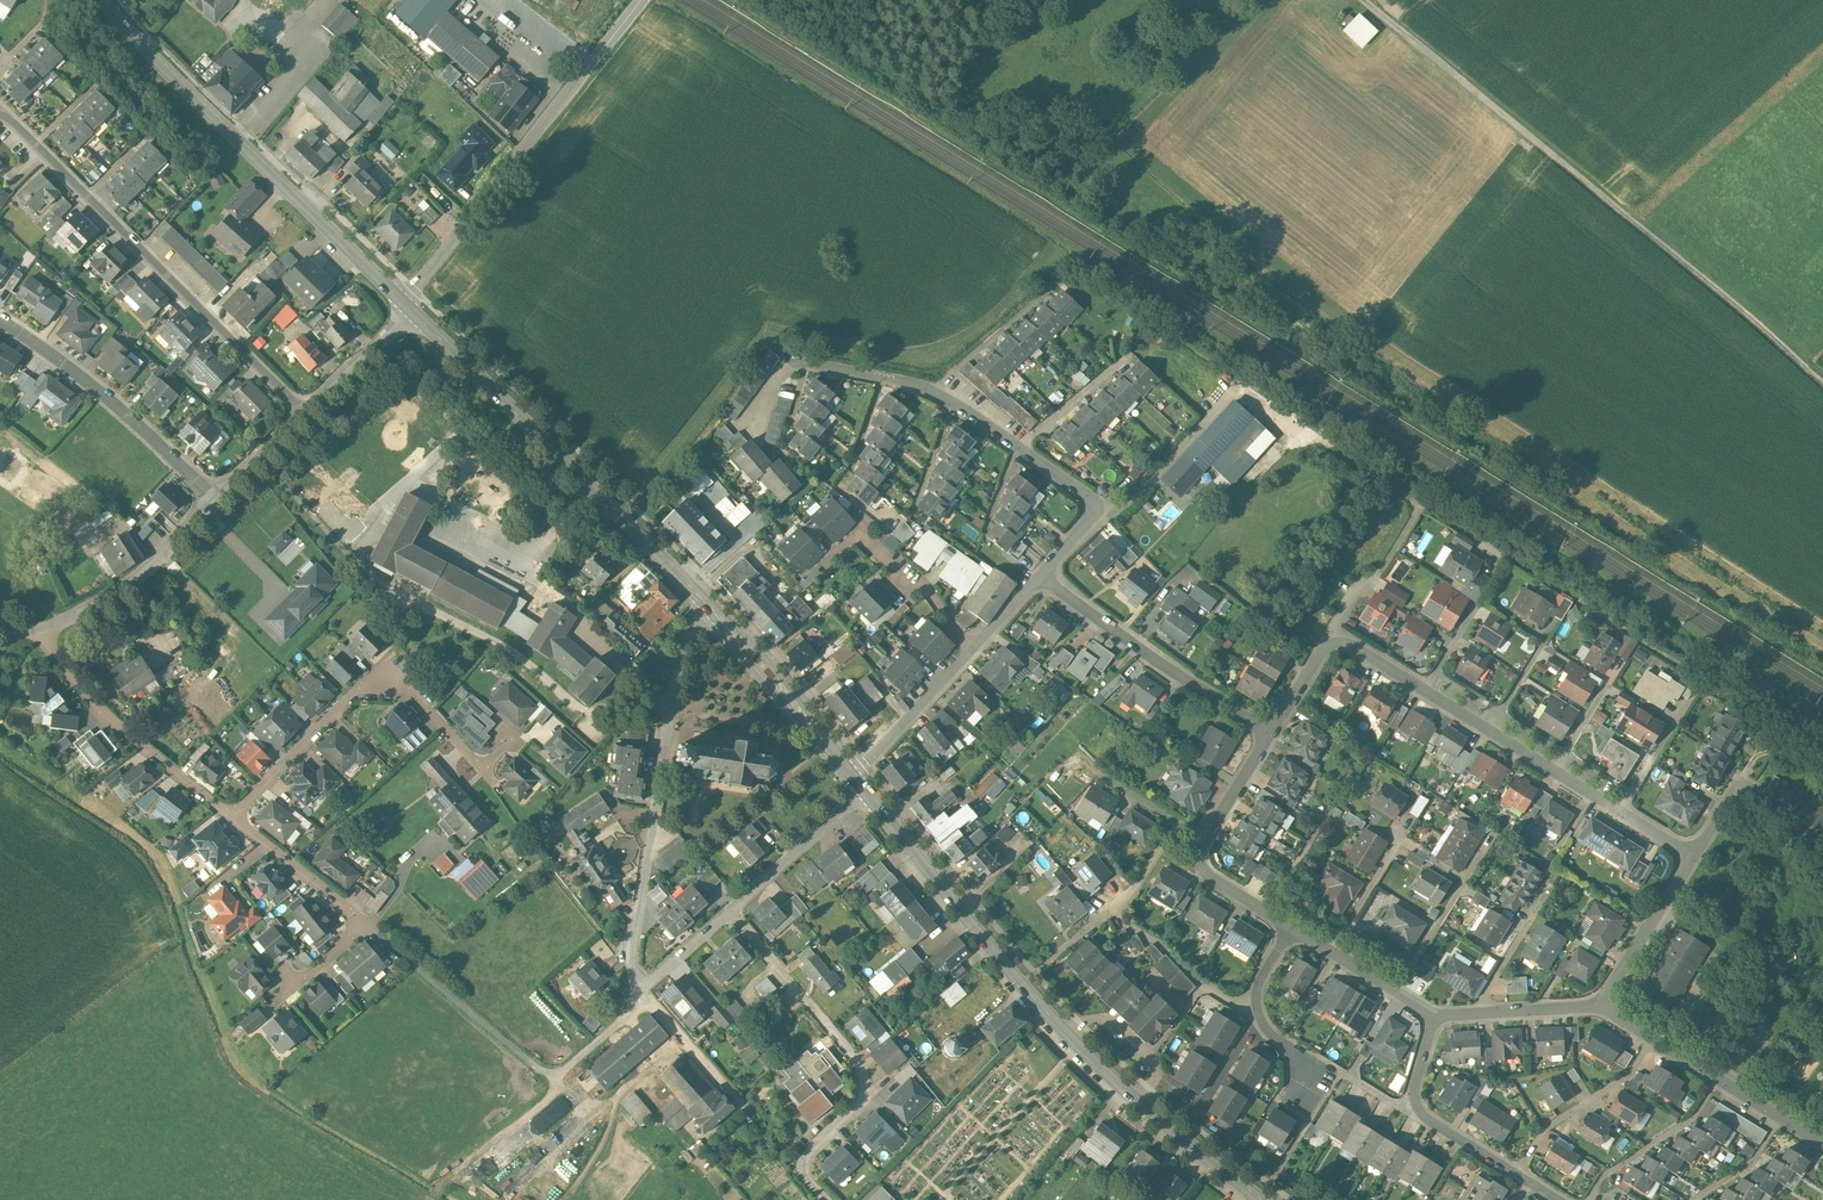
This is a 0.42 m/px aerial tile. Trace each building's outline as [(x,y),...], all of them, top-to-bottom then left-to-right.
[(12,9),(18,0),(0,0),(0,1),(12,9)] [(216,23),(235,0),(188,0),(216,23)] [(349,11),(340,4),(321,25),(340,40),(358,19),(349,12),(350,11),(349,11)] [(1359,13),(1342,30),(1362,48),(1378,31),(1359,13)] [(473,36),(447,14),(427,36),(453,59),(454,60),(466,70),(467,71),(479,81),(480,82),(480,81),(499,60),(499,59),(499,58),(498,58),(486,48),(486,47),(485,47),(474,37),(473,36)] [(62,57),(45,40),(34,52),(51,68),(62,57)] [(51,68),(34,52),(22,63),(24,65),(25,65),(40,80),(51,68)] [(232,53),(220,66),(226,72),(208,91),(236,117),(266,86),(232,53)] [(438,75),(450,86),(462,74),(449,63),(438,75)] [(24,65),(13,76),(30,93),(42,82),(40,80),(25,65),(24,65)] [(516,83),(508,77),(512,71),(513,71),(513,70),(512,70),(508,66),(507,66),(506,66),(506,67),(493,83),(493,82),(492,83),(493,84),(507,95),(491,115),(490,116),(491,117),(491,116),(510,132),(511,133),(512,132),(517,125),(518,124),(524,117),(525,116),(524,116),(531,108),(532,107),(531,107),(537,100),(537,101),(538,100),(537,99),(537,100),(537,99),(541,94),(542,93),(541,93),(532,86),(532,85),(531,85),(522,78),(521,77),(521,78),(516,83)] [(364,79),(352,68),(348,72),(361,84),(362,83),(361,83),(364,79)] [(335,72),(323,87),(329,92),(340,77),(335,72)] [(361,84),(348,72),(331,94),(349,111),(368,91),(361,84)] [(30,93),(13,76),(2,87),(19,104),(30,93)] [(323,87),(314,78),(298,97),(345,142),(362,124),(349,111),(331,94),(329,92),(323,87)] [(368,91),(349,111),(362,124),(381,104),(368,91)] [(98,93),(87,104),(104,121),(115,109),(98,93)] [(389,108),(384,103),(378,111),(383,115),(389,108)] [(104,121),(87,104),(75,116),(76,117),(77,117),(93,133),(104,121)] [(93,133),(77,117),(76,117),(65,128),(82,145),(94,133),(93,133)] [(474,127),(461,141),(466,145),(438,175),(455,191),(466,179),(463,176),(473,165),(475,167),(485,157),(483,155),(493,145),(486,138),(487,137),(480,130),(479,131),(474,127)] [(82,145),(65,128),(54,139),(71,156),(82,145)] [(311,132),(287,157),(299,169),(314,153),(312,150),(314,149),(319,144),(317,142),(321,137),(316,133),(311,132)] [(394,148),(387,141),(380,148),(387,155),(394,148)] [(167,161),(150,144),(138,156),(155,172),(167,161)] [(318,157),(314,153),(299,169),(311,180),(324,166),(335,155),(327,148),(318,157)] [(335,155),(324,166),(329,170),(339,159),(335,155)] [(155,172),(138,156),(127,167),(128,169),(129,168),(144,184),(155,172)] [(371,167),(361,157),(350,169),(356,176),(362,170),(365,173),(371,167)] [(144,184),(129,168),(128,169),(117,179),(134,196),(146,185),(144,184)] [(365,173),(362,170),(356,176),(346,186),(368,207),(384,191),(365,173)] [(42,175),(20,197),(27,204),(28,204),(35,212),(46,202),(47,204),(49,202),(51,205),(61,196),(57,191),(42,175)] [(117,179),(106,190),(123,207),(134,196),(117,179)] [(251,183),(230,205),(236,211),(244,218),(265,195),(251,183)] [(0,194),(0,208),(2,209),(10,197),(2,191),(0,194)] [(65,200),(52,213),(54,216),(59,220),(60,219),(72,207),(65,200)] [(424,211),(419,206),(414,211),(429,226),(434,221),(424,211)] [(439,216),(429,206),(424,211),(434,221),(439,216)] [(244,218),(236,211),(234,214),(241,221),(244,218)] [(413,233),(393,212),(376,229),(397,250),(413,233)] [(98,232),(79,213),(67,225),(58,234),(58,235),(77,253),(98,232)] [(241,221),(234,214),(215,234),(242,258),(260,237),(241,221)] [(54,216),(48,222),(53,226),(59,220),(54,216)] [(53,226),(45,235),(52,242),(58,235),(58,234),(67,225),(60,219),(59,220),(53,226)] [(166,221),(156,232),(162,237),(172,227),(166,221)] [(172,227),(162,237),(167,243),(177,232),(172,227)] [(177,232),(167,243),(172,247),(182,237),(177,232)] [(182,237),(172,247),(178,252),(187,242),(182,237)] [(187,242),(178,252),(183,257),(193,247),(187,242)] [(129,263),(111,245),(93,263),(103,274),(102,275),(109,283),(129,263)] [(193,247),(183,257),(188,262),(198,252),(193,247)] [(318,248),(310,254),(321,270),(329,264),(318,248)] [(280,258),(290,268),(298,259),(288,250),(280,258)] [(198,252),(188,262),(193,267),(203,257),(198,252)] [(203,257),(193,267),(198,272),(208,262),(203,257)] [(278,257),(257,277),(268,288),(289,267),(278,257)] [(318,268),(308,259),(288,279),(294,285),(292,288),(299,295),(306,302),(308,299),(315,306),(335,285),(318,268)] [(208,262),(198,272),(203,277),(213,267),(208,262)] [(0,263),(0,285),(10,270),(0,263)] [(19,267),(4,288),(11,293),(26,271),(19,267)] [(213,267),(203,277),(208,282),(218,272),(213,267)] [(218,272),(208,282),(213,287),(223,277),(218,272)] [(127,273),(113,287),(119,293),(132,279),(127,273)] [(223,277),(213,287),(219,293),(229,282),(223,277)] [(250,297),(243,289),(224,308),(244,327),(276,295),(268,288),(257,277),(257,278),(263,285),(252,297),(251,296),(250,297)] [(49,291),(30,278),(18,296),(37,309),(34,314),(48,324),(57,310),(58,309),(57,309),(45,301),(46,299),(45,299),(46,297),(49,291)] [(119,293),(116,296),(123,302),(130,294),(138,285),(132,279),(119,293)] [(156,292),(145,280),(146,279),(145,279),(138,285),(130,294),(143,307),(138,312),(147,321),(152,316),(153,317),(168,301),(157,291),(156,292)] [(1082,310),(1062,291),(1046,308),(1064,324),(1066,327),(1082,310)] [(67,295),(57,309),(58,309),(57,310),(63,314),(73,300),(67,295)] [(286,303),(272,320),(283,330),(298,313),(286,303)] [(1046,308),(1045,307),(1029,324),(1044,338),(1053,328),(1057,331),(1064,324),(1046,308)] [(93,322),(77,310),(58,335),(84,354),(93,341),(84,334),(93,322)] [(320,312),(309,321),(314,326),(318,323),(323,320),(325,318),(320,312)] [(202,335),(179,313),(159,333),(171,345),(175,342),(184,351),(180,355),(180,356),(191,346),(202,335)] [(340,323),(334,315),(327,320),(334,328),(331,330),(326,334),(338,349),(353,337),(340,322),(340,323)] [(331,330),(323,320),(318,323),(323,329),(326,334),(331,330)] [(1011,338),(1011,339),(1026,352),(1027,352),(1029,353),(1028,354),(1031,356),(1046,339),(1044,338),(1029,324),(1027,322),(1011,338)] [(311,346),(304,336),(297,342),(305,351),(299,356),(298,356),(311,372),(319,365),(318,364),(325,359),(313,344),(311,346)] [(1009,337),(994,354),(1009,367),(1018,358),(1022,361),(1028,354),(1029,353),(1027,352),(1026,352),(1011,339),(1011,338),(1009,337)] [(111,338),(101,350),(107,355),(118,343),(111,338)] [(291,347),(299,356),(305,351),(297,342),(291,347)] [(107,355),(99,365),(124,386),(139,369),(126,358),(130,353),(118,343),(107,355)] [(196,351),(188,358),(194,363),(206,351),(206,352),(207,351),(209,349),(204,343),(196,351)] [(0,350),(0,374),(7,379),(22,357),(4,345),(0,350)] [(191,346),(180,356),(186,361),(188,358),(196,351),(191,346)] [(781,359),(770,350),(765,356),(776,365),(781,359)] [(220,365),(207,353),(208,352),(207,351),(206,352),(206,351),(194,363),(190,367),(196,373),(198,371),(202,374),(199,377),(200,377),(201,376),(215,390),(236,369),(226,359),(220,364),(220,365)] [(994,354),(991,351),(975,368),(980,373),(986,378),(991,383),(995,387),(1011,369),(1009,367),(994,354)] [(776,365),(765,356),(760,363),(772,371),(776,365)] [(968,362),(959,372),(965,377),(974,368),(968,362)] [(1139,362),(1124,379),(1139,393),(1148,383),(1152,387),(1158,380),(1139,362)] [(772,371),(760,363),(756,369),(767,377),(772,371)] [(974,368),(965,377),(971,382),(980,373),(975,368),(974,368)] [(1068,379),(1077,390),(1089,379),(1079,368),(1068,379)] [(767,377),(756,369),(751,375),(763,383),(767,377)] [(23,373),(13,386),(20,391),(21,390),(30,378),(23,373)] [(36,381),(33,385),(40,390),(50,378),(43,373),(36,381)] [(980,373),(971,382),(976,387),(986,378),(980,373)] [(153,374),(145,383),(153,390),(161,381),(153,374)] [(763,383),(751,375),(747,381),(758,389),(763,383)] [(1121,376),(1105,394),(1123,410),(1125,412),(1141,395),(1139,393),(1124,379),(1121,376)] [(30,378),(21,390),(26,394),(33,385),(36,381),(31,377),(30,378)] [(80,401),(50,378),(40,390),(37,395),(40,397),(56,410),(51,417),(62,425),(80,401)] [(986,378),(976,387),(982,393),(991,383),(986,378)] [(835,395),(815,379),(804,393),(810,397),(824,409),(835,395)] [(237,380),(222,396),(226,400),(228,401),(228,402),(232,397),(243,386),(237,380)] [(178,396),(161,381),(153,390),(142,402),(159,417),(167,408),(178,396)] [(270,403),(248,381),(243,386),(232,397),(242,407),(254,419),(270,403)] [(758,389),(747,381),(742,387),(754,396),(758,389)] [(991,383),(982,393),(988,398),(997,388),(995,387),(991,383)] [(26,394),(20,402),(30,410),(40,397),(37,395),(40,390),(33,385),(26,394)] [(754,396),(742,387),(738,393),(749,402),(754,396)] [(997,388),(988,398),(994,403),(1003,393),(997,388)] [(1054,404),(1064,398),(1059,389),(1049,395),(1054,404)] [(1105,394),(1103,392),(1088,408),(1105,424),(1108,427),(1123,410),(1105,394)] [(749,402),(738,393),(733,399),(745,408),(749,402)] [(1003,393),(994,403),(999,408),(1008,398),(1003,393)] [(906,409),(888,395),(878,409),(882,412),(896,422),(906,409)] [(222,396),(216,402),(220,406),(226,400),(222,396)] [(1008,398),(999,408),(1000,409),(1001,408),(1006,412),(1015,402),(1010,396),(1008,398)] [(242,407),(232,397),(228,402),(228,401),(227,402),(237,411),(242,407)] [(793,401),(779,397),(777,405),(791,408),(793,401)] [(824,409),(810,397),(800,410),(805,414),(819,425),(829,412),(824,409)] [(745,408),(733,399),(729,405),(740,414),(745,408)] [(1015,402),(1006,412),(1011,417),(1021,407),(1015,402)] [(1234,402),(1186,454),(1204,471),(1220,453),(1252,418),(1234,402)] [(740,414),(729,405),(724,412),(735,420),(740,414)] [(791,408),(777,405),(775,412),(786,416),(788,417),(791,408)] [(1085,406),(1070,423),(1087,439),(1089,441),(1105,424),(1088,408),(1085,406)] [(1021,407),(1011,417),(1017,422),(1027,412),(1021,407)] [(159,417),(159,418),(163,421),(171,412),(167,408),(159,417)] [(786,416),(775,412),(772,412),(771,419),(784,423),(786,416)] [(896,422),(882,412),(872,425),(876,428),(877,428),(891,439),(901,426),(896,422)] [(1027,412),(1017,422),(1023,428),(1033,417),(1027,412)] [(202,413),(180,436),(201,455),(208,447),(220,434),(208,422),(210,420),(202,413)] [(819,425),(805,414),(795,428),(800,433),(814,443),(824,430),(819,425)] [(1033,417),(1023,428),(1029,433),(1038,422),(1033,417)] [(1252,418),(1220,453),(1232,464),(1264,429),(1252,418)] [(208,422),(220,434),(208,447),(213,451),(213,454),(215,456),(218,456),(220,453),(220,450),(231,438),(231,435),(213,419),(210,421),(210,420),(208,422)] [(784,423),(771,419),(769,426),(782,430),(784,423)] [(1070,423),(1068,422),(1052,439),(1067,453),(1077,442),(1081,446),(1087,439),(1070,423)] [(725,425),(714,434),(719,440),(730,431),(725,425)] [(782,430),(769,426),(766,434),(780,438),(782,430)] [(891,439),(877,428),(876,428),(866,441),(870,445),(870,444),(884,456),(895,442),(891,439)] [(974,442),(957,428),(946,441),(950,445),(950,444),(964,455),(974,442)] [(1264,429),(1232,464),(1241,473),(1274,438),(1264,429)] [(730,431),(719,440),(724,445),(728,441),(734,436),(730,431)] [(734,436),(728,441),(733,447),(743,438),(739,432),(734,436)] [(814,443),(800,433),(790,446),(809,461),(819,447),(814,443)] [(780,438),(766,434),(764,442),(778,446),(780,438)] [(743,438),(733,447),(738,452),(748,443),(743,438)] [(738,452),(733,457),(744,469),(761,455),(750,442),(738,452)] [(884,456),(870,444),(870,445),(860,458),(866,463),(879,473),(890,460),(884,456)] [(964,455),(950,444),(950,445),(940,457),(944,461),(958,471),(968,458),(964,455)] [(1204,471),(1186,454),(1163,479),(1180,496),(1204,471)] [(761,455),(744,469),(755,482),(761,477),(772,467),(761,455)] [(958,471),(944,461),(934,474),(938,477),(938,476),(952,487),(962,474),(958,471)] [(772,467),(761,477),(772,489),(789,474),(778,462),(772,467)] [(1141,462),(1129,475),(1135,481),(1147,468),(1141,462)] [(879,473),(866,463),(856,476),(859,479),(874,490),(885,477),(879,473)] [(1232,464),(1222,475),(1230,484),(1241,473),(1232,464)] [(789,474),(772,489),(783,501),(800,487),(789,474)] [(1018,475),(1007,489),(1011,492),(1026,503),(1036,490),(1018,475)] [(952,487),(938,476),(938,477),(928,490),(932,493),(946,504),(956,491),(952,487)] [(874,490),(859,479),(849,492),(868,506),(878,493),(874,490)] [(177,494),(166,484),(153,499),(163,509),(169,514),(177,505),(179,506),(186,499),(179,493),(177,494)] [(1036,490),(1026,503),(1029,506),(1034,510),(1045,496),(1036,490)] [(1026,503),(1011,492),(1001,505),(1005,508),(1019,519),(1029,506),(1026,503)] [(946,504),(932,493),(920,508),(930,515),(931,514),(939,520),(950,507),(946,504)] [(593,662),(564,636),(576,618),(555,604),(540,626),(518,612),(525,603),(515,597),(518,591),(480,571),(475,580),(446,565),(445,565),(410,546),(431,506),(407,494),(372,561),(395,574),(397,571),(415,580),(416,579),(429,586),(428,587),(432,589),(431,592),(498,628),(501,622),(531,641),(528,645),(550,659),(552,655),(579,678),(569,690),(589,708),(616,676),(596,659),(593,662)] [(852,504),(841,496),(837,501),(848,510),(852,504)] [(163,509),(153,499),(143,509),(153,519),(160,512),(162,513),(162,510),(163,509)] [(853,522),(832,500),(832,499),(822,509),(844,532),(854,523),(853,522)] [(759,523),(742,504),(729,516),(741,530),(744,528),(748,532),(758,524),(759,523)] [(1019,519),(1005,508),(994,521),(998,524),(1013,535),(1023,522),(1019,519)] [(844,532),(822,509),(812,518),(813,519),(824,531),(833,541),(834,542),(844,532)] [(109,511),(89,524),(93,530),(113,517),(109,511)] [(824,531),(813,519),(812,518),(810,516),(803,522),(817,538),(824,531)] [(904,520),(883,541),(893,552),(915,531),(904,520)] [(1023,522),(1013,535),(1017,538),(1027,547),(1028,546),(1023,542),(1033,530),(1023,522)] [(144,538),(153,531),(148,524),(139,531),(144,538)] [(758,524),(748,532),(752,537),(762,529),(758,524)] [(1013,535),(998,524),(987,537),(1006,552),(1007,552),(1017,538),(1013,535)] [(821,553),(799,530),(789,539),(811,563),(821,553)] [(127,532),(112,543),(102,550),(102,551),(103,550),(119,575),(118,576),(129,569),(129,570),(144,560),(143,559),(127,534),(128,534),(127,532)] [(946,544),(929,532),(923,537),(915,548),(921,552),(915,560),(928,569),(933,562),(940,552),(946,544)] [(283,533),(270,547),(276,554),(290,540),(283,533)] [(1474,543),(1458,533),(1453,542),(1469,552),(1474,543)] [(811,563),(789,539),(786,536),(776,544),(780,548),(779,548),(802,572),(811,563)] [(1017,538),(1007,552),(1017,560),(1028,547),(1027,547),(1017,538)] [(1105,541),(1086,559),(1092,565),(1091,566),(1099,574),(1112,562),(1119,555),(1105,541)] [(952,548),(946,544),(940,552),(946,556),(952,548)] [(946,556),(943,560),(949,564),(957,552),(958,553),(959,552),(952,547),(952,548),(946,556)] [(1119,555),(1112,562),(1122,572),(1138,558),(1128,547),(1119,555)] [(1482,564),(1455,547),(1441,570),(1467,586),(1468,586),(1474,576),(1482,564)] [(600,552),(594,559),(593,558),(582,571),(591,578),(593,576),(602,584),(617,567),(600,552)] [(940,552),(933,562),(939,566),(943,560),(946,556),(940,552)] [(958,553),(957,552),(949,564),(941,576),(953,585),(970,561),(958,553)] [(743,557),(717,580),(732,596),(757,573),(758,573),(743,557)] [(299,569),(307,577),(316,568),(309,560),(299,569)] [(970,561),(953,585),(966,594),(968,592),(975,582),(980,574),(983,570),(970,561)] [(641,566),(615,592),(632,609),(659,582),(641,566)] [(323,573),(317,567),(316,568),(307,577),(299,585),(301,587),(279,609),(297,627),(310,613),(312,616),(325,603),(323,601),(328,596),(325,594),(335,584),(323,573)] [(817,569),(807,578),(812,583),(822,574),(817,569)] [(995,569),(966,609),(988,624),(1016,584),(995,569)] [(1153,584),(1135,570),(1133,573),(1133,572),(1120,589),(1132,599),(1134,597),(1140,602),(1143,599),(1154,585),(1153,584)] [(757,573),(732,596),(763,629),(780,613),(771,604),(762,594),(770,586),(757,573)] [(980,574),(975,582),(980,586),(986,578),(980,574)] [(1486,584),(1474,576),(1468,586),(1467,586),(1462,594),(1475,602),(1486,584)] [(807,578),(800,585),(805,589),(812,583),(807,578)] [(875,580),(852,603),(862,613),(885,590),(875,580)] [(1154,585),(1143,599),(1149,603),(1162,586),(1156,581),(1153,584),(1154,585)] [(1197,585),(1217,599),(1220,595),(1200,581),(1197,585)] [(678,600),(659,582),(632,609),(640,617),(651,628),(669,610),(678,600)] [(975,582),(968,592),(974,596),(980,586),(975,582)] [(1459,595),(1441,583),(1435,592),(1438,594),(1426,614),(1450,628),(1464,606),(1456,601),(1459,595)] [(1388,584),(1381,594),(1391,601),(1398,590),(1388,584)] [(1217,599),(1197,585),(1188,597),(1208,611),(1217,599)] [(1188,597),(1175,587),(1169,595),(1183,604),(1188,597)] [(794,599),(786,589),(781,593),(789,603),(794,599)] [(885,590),(862,613),(872,622),(894,600),(885,590)] [(1408,596),(1398,590),(1391,601),(1401,607),(1408,596)] [(828,591),(816,603),(825,613),(837,602),(828,591)] [(849,591),(844,596),(849,602),(854,597),(849,591)] [(1557,610),(1529,593),(1518,611),(1541,625),(1548,615),(1553,618),(1554,616),(1557,611),(1557,610)] [(588,601),(580,594),(576,598),(587,608),(588,608),(590,604),(587,601),(588,601)] [(1183,604),(1169,595),(1160,608),(1170,614),(1160,628),(1175,639),(1179,634),(1187,641),(1197,627),(1177,613),(1183,604)] [(590,604),(588,608),(594,614),(605,603),(598,596),(590,604)] [(779,596),(771,604),(780,613),(788,605),(779,596)] [(798,596),(788,605),(791,608),(796,614),(806,605),(798,596)] [(1564,598),(1557,610),(1557,611),(1554,616),(1561,621),(1572,603),(1564,598)] [(1385,607),(1372,599),(1361,618),(1379,629),(1395,605),(1389,601),(1385,607)] [(605,603),(594,614),(604,622),(614,611),(605,603)] [(788,605),(780,613),(784,619),(792,612),(789,609),(791,608),(788,605)] [(1406,612),(1400,608),(1396,613),(1403,618),(1406,612)] [(297,627),(279,609),(268,621),(285,638),(297,627)] [(669,610),(651,628),(640,617),(637,619),(640,622),(636,626),(650,641),(652,639),(675,616),(669,610)] [(1061,621),(1047,611),(1048,610),(1047,610),(1033,629),(1034,629),(1036,627),(1043,632),(1042,635),(1043,636),(1044,635),(1054,643),(1054,644),(1068,625),(1062,621),(1061,621)] [(604,622),(601,625),(610,633),(618,623),(619,623),(623,619),(615,611),(614,611),(604,622)] [(895,612),(885,622),(890,627),(900,617),(895,612)] [(780,613),(763,629),(776,644),(780,647),(786,641),(783,638),(793,628),(784,619),(780,613)] [(1413,616),(1398,641),(1417,652),(1428,634),(1418,627),(1421,621),(1413,616)] [(1498,626),(1488,619),(1477,637),(1484,642),(1483,643),(1485,644),(1486,643),(1495,649),(1506,631),(1498,626)] [(1510,625),(1502,620),(1498,626),(1506,631),(1510,625)] [(952,645),(928,622),(919,632),(944,655),(952,645)] [(619,623),(618,623),(610,633),(636,657),(645,647),(619,623)] [(368,624),(352,641),(352,642),(367,656),(370,660),(387,643),(368,624)] [(1020,624),(1011,636),(1018,641),(1026,629),(1020,624)] [(871,637),(878,642),(882,636),(876,631),(871,637)] [(944,655),(919,632),(910,641),(935,664),(944,655)] [(1619,645),(1603,635),(1598,643),(1594,643),(1591,648),(1592,651),(1586,662),(1603,673),(1615,653),(1620,645),(1619,645)] [(1220,636),(1206,645),(1210,651),(1224,642),(1220,636)] [(1625,636),(1619,645),(1620,645),(1615,653),(1627,660),(1637,643),(1625,636)] [(796,638),(785,647),(790,653),(800,644),(796,638)] [(790,653),(788,655),(789,656),(788,657),(792,663),(793,662),(800,671),(818,656),(805,641),(800,644),(790,653)] [(1114,656),(1093,641),(1084,653),(1083,652),(1070,670),(1081,678),(1092,664),(1102,672),(1114,656)] [(367,656),(352,642),(347,647),(356,656),(362,662),(367,656)] [(347,647),(343,643),(337,649),(342,654),(350,662),(356,656),(347,647)] [(847,643),(831,656),(840,667),(856,654),(847,643)] [(1280,653),(1264,644),(1260,650),(1276,659),(1280,653)] [(1063,648),(1045,667),(1052,672),(1060,663),(1066,667),(1074,656),(1063,648)] [(1004,649),(982,672),(1001,690),(1011,679),(1008,676),(1019,665),(1022,667),(1023,667),(1016,660),(1004,649)] [(926,673),(902,650),(893,660),(917,683),(926,673)] [(1276,659),(1260,650),(1259,653),(1262,654),(1254,668),(1275,681),(1285,665),(1276,659)] [(1040,665),(1023,652),(1016,660),(1023,667),(1022,667),(1030,675),(1040,665)] [(1479,658),(1468,652),(1457,670),(1475,681),(1490,657),(1482,652),(1479,658)] [(350,662),(342,654),(328,668),(345,685),(359,671),(350,662)] [(1562,665),(1549,657),(1544,665),(1557,672),(1562,665)] [(141,658),(130,666),(127,662),(111,673),(128,698),(143,688),(150,698),(161,690),(154,680),(155,679),(141,658)] [(180,658),(154,676),(162,688),(188,671),(180,658)] [(917,683),(893,660),(881,672),(906,695),(917,683)] [(1571,661),(1564,672),(1572,677),(1575,672),(1585,678),(1589,672),(1571,661)] [(1275,681),(1254,668),(1245,681),(1242,679),(1241,682),(1256,691),(1265,697),(1275,681)] [(1350,676),(1343,672),(1339,678),(1336,679),(1334,682),(1335,685),(1328,695),(1344,705),(1351,694),(1361,678),(1357,676),(1356,677),(1352,674),(1351,674),(1350,676)] [(1585,678),(1575,672),(1572,677),(1562,692),(1582,705),(1595,684),(1585,678)] [(1665,689),(1655,683),(1658,679),(1647,672),(1634,692),(1662,709),(1667,700),(1674,704),(1679,695),(1683,689),(1677,685),(1670,681),(1665,689)] [(316,681),(310,674),(303,681),(300,683),(299,684),(306,691),(322,707),(333,696),(333,695),(317,680),(316,681)] [(1120,674),(1105,688),(1111,694),(1126,680),(1120,674)] [(338,690),(322,675),(317,680),(333,695),(338,690)] [(883,697),(867,676),(849,690),(846,686),(825,702),(849,732),(870,715),(866,711),(883,697)] [(1153,684),(1141,676),(1131,688),(1132,689),(1127,695),(1135,701),(1137,699),(1149,708),(1162,690),(1153,684)] [(59,695),(48,681),(48,678),(34,677),(31,703),(45,704),(46,705),(44,706),(45,706),(43,708),(42,715),(49,716),(51,714),(52,715),(53,714),(76,717),(65,703),(66,702),(59,694),(59,695)] [(571,684),(563,678),(560,681),(568,688),(571,684)] [(1361,678),(1351,694),(1353,696),(1355,692),(1359,694),(1367,682),(1361,678)] [(1695,688),(1680,679),(1677,685),(1683,689),(1679,695),(1688,700),(1695,688)] [(994,704),(970,681),(959,694),(960,695),(954,701),(953,700),(949,705),(960,716),(965,720),(967,719),(976,709),(984,716),(994,704)] [(1256,691),(1241,682),(1237,688),(1252,698),(1256,691)] [(535,708),(509,684),(499,695),(505,701),(499,708),(519,726),(526,719),(536,708),(535,708)] [(1105,688),(1098,694),(1104,700),(1111,694),(1105,688)] [(1396,701),(1373,688),(1363,704),(1383,716),(1386,718),(1391,708),(1396,701)] [(322,707),(306,691),(295,702),(297,703),(310,716),(311,718),(322,707)] [(1090,699),(1083,693),(1080,697),(1078,699),(1086,705),(1090,699)] [(1633,700),(1621,693),(1617,700),(1629,707),(1633,700)] [(897,694),(893,697),(897,703),(902,699),(897,694)] [(1571,706),(1552,694),(1547,701),(1550,703),(1551,702),(1567,712),(1571,706)] [(494,713),(478,699),(472,705),(488,719),(494,713)] [(909,708),(902,699),(897,703),(905,713),(909,708)] [(472,705),(467,701),(457,712),(461,715),(456,721),(466,731),(465,732),(481,746),(489,737),(484,733),(486,731),(487,732),(494,724),(488,719),(472,705)] [(300,727),(285,712),(290,706),(286,702),(270,718),(290,739),(296,733),(296,731),(300,727)] [(536,708),(526,719),(532,723),(546,707),(540,702),(535,708),(536,708)] [(1567,712),(1551,702),(1550,703),(1537,724),(1561,739),(1575,717),(1567,712)] [(310,716),(297,703),(292,708),(305,722),(310,716)] [(408,710),(403,704),(394,712),(396,715),(387,722),(401,738),(402,738),(416,726),(419,722),(414,716),(416,715),(410,708),(408,710)] [(1398,712),(1395,717),(1401,721),(1408,709),(1402,705),(1398,712)] [(1391,708),(1386,718),(1383,716),(1380,721),(1389,727),(1395,717),(1398,712),(1391,708)] [(1603,722),(1607,714),(1596,708),(1592,716),(1603,722)] [(1661,725),(1633,708),(1621,727),(1634,735),(1633,736),(1649,746),(1652,740),(1652,741),(1654,738),(1653,738),(1661,725)] [(956,723),(944,712),(932,722),(942,734),(956,723)] [(1431,723),(1413,712),(1402,730),(1420,741),(1425,733),(1431,723)] [(1030,721),(1028,719),(1002,747),(1015,759),(1048,724),(1037,713),(1030,721)] [(76,717),(53,714),(52,729),(78,731),(79,717),(76,717)] [(290,739),(270,718),(254,734),(261,741),(266,736),(279,749),(283,745),(285,744),(290,739)] [(1726,718),(1719,730),(1708,746),(1710,748),(1711,748),(1727,758),(1728,758),(1745,729),(1726,718)] [(987,738),(967,719),(965,720),(960,726),(982,744),(987,738)] [(942,734),(932,722),(918,733),(926,743),(923,745),(941,766),(957,753),(950,744),(942,734)] [(1319,732),(1303,723),(1296,735),(1320,750),(1327,738),(1328,738),(1319,732)] [(1614,733),(1602,725),(1597,733),(1609,740),(1610,739),(1614,733)] [(416,726),(402,738),(401,738),(400,740),(412,753),(428,739),(416,726)] [(1335,734),(1323,726),(1319,732),(1328,738),(1327,738),(1331,740),(1335,734)] [(1236,743),(1211,727),(1203,740),(1211,746),(1203,759),(1213,765),(1220,769),(1236,743)] [(1467,740),(1446,727),(1436,744),(1450,753),(1456,757),(1461,749),(1467,740)] [(649,729),(628,732),(627,739),(648,740),(649,729)] [(91,730),(74,744),(78,749),(95,736),(91,730)] [(556,765),(565,774),(585,752),(561,731),(547,747),(561,759),(556,765)] [(254,734),(251,732),(246,737),(252,743),(261,752),(266,747),(261,741),(254,734)] [(345,737),(343,739),(336,732),(319,749),(337,766),(336,767),(337,768),(338,767),(343,772),(357,759),(360,756),(353,749),(350,746),(352,744),(345,737)] [(1425,733),(1420,741),(1426,745),(1431,737),(1425,733)] [(1320,750),(1296,735),(1288,747),(1304,757),(1313,762),(1313,761),(1320,750)] [(95,736),(78,749),(94,769),(96,767),(98,769),(113,758),(111,755),(118,750),(111,741),(104,747),(95,736)] [(730,743),(726,743),(726,740),(724,740),(723,742),(719,742),(719,740),(718,740),(717,741),(713,741),(713,738),(711,738),(711,740),(707,740),(707,738),(705,738),(705,739),(700,739),(701,736),(699,736),(698,738),(696,738),(695,740),(697,740),(696,746),(694,746),(694,749),(692,748),(692,747),(690,745),(688,745),(686,746),(685,747),(683,747),(683,744),(681,744),(681,746),(680,746),(680,747),(677,747),(677,749),(678,750),(677,760),(675,760),(674,763),(677,763),(677,764),(678,764),(678,767),(680,767),(680,764),(682,764),(682,767),(689,768),(689,766),(691,766),(691,768),(688,769),(688,773),(689,775),(689,777),(692,777),(691,780),(693,780),(694,777),(699,778),(698,780),(700,780),(700,778),(705,779),(704,781),(707,782),(707,779),(711,780),(711,782),(713,782),(713,780),(718,781),(717,784),(720,784),(720,781),(725,782),(724,784),(726,784),(726,782),(731,783),(730,784),(728,786),(729,788),(732,786),(750,789),(752,791),(754,790),(754,792),(763,794),(763,791),(767,792),(767,790),(770,791),(770,784),(769,783),(771,782),(770,780),(775,776),(777,777),(779,775),(776,774),(777,767),(780,766),(780,764),(777,765),(773,759),(774,757),(772,755),(774,756),(776,749),(773,748),(773,747),(770,746),(771,743),(766,742),(765,746),(760,745),(759,743),(757,745),(739,742),(737,740),(735,741),(736,743),(736,744),(732,744),(732,742),(731,742),(730,743)] [(68,738),(56,747),(61,753),(73,745),(68,738)] [(951,742),(956,750),(962,746),(956,738),(951,742)] [(648,740),(627,739),(626,745),(633,746),(633,747),(644,749),(646,749),(648,740)] [(1639,756),(1610,739),(1609,740),(1600,755),(1616,765),(1609,775),(1622,783),(1639,756)] [(373,756),(360,742),(353,749),(360,756),(357,759),(363,766),(373,756)] [(261,752),(252,743),(239,756),(256,773),(260,769),(261,769),(265,765),(265,764),(269,760),(261,752)] [(205,744),(190,759),(197,764),(205,754),(210,748),(205,744)] [(633,747),(616,744),(615,755),(618,755),(617,765),(613,764),(613,767),(622,769),(621,774),(619,774),(618,777),(622,777),(621,787),(617,786),(615,796),(643,801),(647,778),(637,776),(638,771),(640,771),(644,749),(633,747)] [(1015,759),(1002,747),(995,756),(1008,767),(1015,759)] [(1727,758),(1711,748),(1710,748),(1704,759),(1703,759),(1693,776),(1712,788),(1730,759),(1728,758),(1727,758)] [(1456,757),(1450,753),(1444,763),(1459,772),(1470,754),(1461,749),(1456,757)] [(1470,754),(1462,768),(1469,772),(1480,753),(1473,749),(1470,754)] [(910,751),(882,772),(898,792),(926,769),(920,762),(913,768),(909,764),(916,759),(910,751)] [(212,757),(211,758),(205,754),(197,764),(193,768),(199,773),(198,775),(206,780),(207,779),(214,785),(226,770),(218,764),(220,762),(212,757)] [(1203,759),(1195,754),(1190,760),(1209,772),(1213,765),(1203,759)] [(1502,767),(1484,756),(1468,780),(1479,786),(1483,780),(1497,789),(1502,781),(1496,777),(1502,767)] [(1313,762),(1304,757),(1300,763),(1304,765),(1312,770),(1313,770),(1316,763),(1313,761),(1313,762)] [(433,758),(424,766),(426,769),(435,761),(433,758)] [(529,773),(515,760),(503,773),(512,781),(506,788),(519,801),(537,781),(537,780),(529,773)] [(453,781),(435,761),(426,769),(444,789),(453,781)] [(1300,771),(1284,761),(1277,773),(1301,788),(1308,777),(1308,776),(1300,771)] [(124,778),(122,779),(123,780),(124,782),(124,784),(126,787),(129,787),(135,795),(154,780),(141,764),(124,778)] [(315,775),(304,764),(292,777),(300,785),(293,792),(306,805),(312,799),(313,800),(314,798),(313,798),(322,790),(326,786),(315,775)] [(1208,783),(1179,765),(1175,766),(1172,771),(1173,776),(1169,782),(1170,786),(1173,788),(1172,790),(1174,792),(1176,788),(1181,790),(1176,798),(1195,809),(1200,800),(1198,799),(1208,783)] [(1312,770),(1304,765),(1300,771),(1308,776),(1308,777),(1312,779),(1316,772),(1313,770),(1312,770)] [(339,782),(324,767),(315,775),(326,786),(322,790),(326,794),(339,782)] [(943,773),(940,775),(945,781),(955,772),(951,767),(943,773)] [(1690,775),(1677,767),(1672,775),(1684,783),(1690,775)] [(550,782),(534,768),(529,773),(537,780),(537,781),(545,788),(550,782)] [(931,768),(914,782),(917,785),(928,776),(933,772),(931,768)] [(933,772),(928,776),(932,782),(940,775),(943,773),(939,768),(933,772)] [(118,770),(105,781),(112,789),(123,780),(122,779),(124,778),(118,770)] [(1301,788),(1277,773),(1269,785),(1285,795),(1293,800),(1294,800),(1301,788)] [(992,774),(973,795),(979,801),(985,794),(998,779),(992,774)] [(1684,783),(1672,775),(1665,786),(1671,790),(1673,787),(1680,791),(1684,783)] [(1780,780),(1774,776),(1767,788),(1773,792),(1780,780)] [(998,779),(985,794),(993,801),(1006,786),(998,779)] [(1535,791),(1516,780),(1504,799),(1524,811),(1529,802),(1536,792),(1535,791)] [(1798,791),(1780,780),(1773,792),(1791,803),(1798,791)] [(444,789),(429,803),(441,816),(465,795),(453,781),(444,789)] [(1390,785),(1387,786),(1382,794),(1380,793),(1373,805),(1394,818),(1400,807),(1402,808),(1407,801),(1405,800),(1406,798),(1394,790),(1393,787),(1390,785)] [(1536,792),(1529,802),(1537,807),(1546,793),(1537,787),(1535,791),(1536,792)] [(1680,791),(1673,787),(1671,790),(1661,806),(1675,814),(1673,816),(1688,826),(1701,804),(1680,791)] [(1117,802),(1095,788),(1086,802),(1084,800),(1076,811),(1090,820),(1092,816),(1103,822),(1104,823),(1110,813),(1117,802)] [(189,802),(173,789),(165,799),(158,808),(175,821),(189,802)] [(1274,797),(1262,789),(1258,796),(1262,798),(1270,803),(1274,797)] [(949,790),(932,804),(938,810),(940,810),(955,798),(949,790)] [(584,854),(591,849),(586,842),(590,839),(586,833),(582,836),(579,830),(610,809),(604,801),(599,793),(560,819),(584,854)] [(1546,793),(1537,807),(1543,811),(1550,800),(1550,801),(1553,797),(1546,793)] [(159,795),(146,812),(152,816),(158,808),(165,799),(159,795)] [(465,795),(441,816),(450,826),(474,805),(465,795)] [(1293,800),(1285,795),(1281,801),(1293,809),(1297,802),(1294,800),(1293,800)] [(1428,800),(1420,795),(1409,813),(1417,818),(1428,800)] [(932,804),(926,796),(910,808),(925,827),(941,815),(938,810),(932,804)] [(1042,801),(1056,814),(1061,808),(1047,796),(1042,801)] [(1270,803),(1262,798),(1255,810),(1279,825),(1287,813),(1270,803)] [(1520,817),(1524,811),(1504,799),(1500,805),(1520,817)] [(1550,801),(1550,800),(1543,811),(1537,822),(1560,836),(1574,815),(1550,801)] [(960,810),(951,818),(949,821),(952,825),(971,810),(964,802),(958,807),(960,810)] [(291,817),(273,803),(258,821),(284,842),(298,823),(299,823),(291,817)] [(474,805),(450,826),(466,844),(490,822),(474,805)] [(975,805),(971,810),(975,815),(980,810),(975,805)] [(990,808),(979,819),(987,826),(997,815),(990,808)] [(971,810),(952,825),(956,830),(959,828),(960,828),(962,826),(968,820),(970,823),(977,818),(975,815),(971,810)] [(1156,826),(1130,810),(1123,821),(1120,826),(1120,827),(1127,830),(1125,833),(1144,845),(1156,826)] [(1279,825),(1255,810),(1247,822),(1267,835),(1271,838),(1279,825)] [(312,824),(295,811),(291,817),(299,823),(298,823),(307,831),(312,824)] [(1479,823),(1459,811),(1455,818),(1461,821),(1475,829),(1479,823)] [(1366,823),(1348,812),(1343,819),(1361,830),(1366,823)] [(941,815),(925,827),(935,839),(952,825),(949,821),(943,813),(941,815)] [(1116,817),(1110,813),(1104,823),(1103,822),(1101,826),(1107,831),(1116,817)] [(1123,821),(1116,817),(1107,831),(1115,835),(1120,827),(1120,826),(1123,821)] [(1584,818),(1573,836),(1578,840),(1590,821),(1584,818)] [(767,830),(757,819),(751,825),(760,836),(767,830)] [(1267,835),(1247,822),(1243,819),(1236,831),(1260,847),(1267,835)] [(1619,837),(1591,819),(1590,821),(1578,840),(1593,849),(1595,847),(1607,855),(1606,857),(1607,857),(1619,837)] [(1018,829),(1010,821),(1006,825),(1014,833),(1018,829)] [(1475,829),(1461,821),(1456,829),(1457,829),(1450,840),(1470,852),(1482,833),(1475,829)] [(216,823),(195,840),(217,868),(227,861),(227,857),(237,849),(235,847),(237,846),(237,842),(234,839),(231,838),(229,840),(216,823)] [(751,825),(730,843),(752,867),(766,854),(754,841),(760,836),(751,825)] [(952,825),(935,839),(945,851),(964,835),(967,832),(962,826),(960,828),(959,828),(956,830),(952,825)] [(1006,825),(995,835),(1004,843),(1014,833),(1006,825)] [(875,839),(866,828),(855,837),(864,848),(875,839)] [(964,835),(945,851),(955,864),(956,863),(972,851),(973,850),(972,850),(986,839),(980,830),(971,838),(968,834),(970,832),(969,830),(967,832),(964,835)] [(1260,847),(1236,831),(1228,844),(1252,859),(1260,847)] [(1385,843),(1365,831),(1355,846),(1354,846),(1347,859),(1368,872),(1385,843)] [(680,836),(658,853),(660,856),(670,868),(693,850),(680,836)] [(186,837),(169,850),(177,861),(194,847),(186,837)] [(325,874),(336,862),(346,848),(332,837),(320,853),(318,853),(315,857),(316,858),(311,863),(325,874)] [(1641,850),(1619,837),(1607,857),(1607,858),(1609,855),(1622,863),(1620,866),(1628,871),(1636,859),(1641,850)] [(1470,852),(1450,840),(1443,851),(1438,858),(1438,859),(1452,867),(1458,871),(1470,852)] [(837,845),(813,864),(826,881),(828,883),(852,864),(846,856),(847,856),(845,854),(837,845)] [(1327,855),(1312,845),(1307,852),(1322,862),(1327,855)] [(591,849),(584,854),(572,862),(583,877),(607,862),(604,857),(602,858),(594,847),(591,849)] [(990,857),(983,848),(969,863),(979,876),(985,871),(988,876),(996,869),(995,869),(1003,863),(995,853),(990,857)] [(1424,859),(1411,851),(1407,858),(1420,867),(1424,859)] [(445,854),(434,863),(443,874),(454,865),(445,854)] [(1452,867),(1438,859),(1438,858),(1432,854),(1427,861),(1448,874),(1452,867)] [(660,856),(653,861),(663,873),(670,868),(660,856)] [(1110,875),(1095,856),(1075,871),(1094,894),(1101,889),(1097,885),(1110,875)] [(1648,867),(1636,859),(1628,871),(1624,876),(1638,885),(1648,867)] [(336,862),(325,874),(347,892),(360,874),(348,865),(345,869),(336,862)] [(606,887),(614,882),(617,880),(609,869),(611,867),(607,862),(583,877),(595,895),(606,887)] [(813,864),(811,862),(796,875),(811,893),(826,881),(813,864)] [(880,862),(869,871),(870,871),(874,877),(885,867),(880,862)] [(1258,863),(1251,875),(1257,879),(1265,867),(1258,863)] [(1541,875),(1522,863),(1512,878),(1532,890),(1541,875)] [(483,864),(461,883),(476,899),(498,880),(483,864)] [(276,873),(270,866),(255,877),(261,885),(259,887),(265,894),(267,892),(271,898),(272,898),(286,887),(282,880),(283,879),(277,872),(276,873)] [(1078,879),(1070,868),(1068,869),(1066,866),(1063,866),(1060,868),(1073,883),(1078,879)] [(885,867),(874,877),(870,871),(869,871),(859,880),(859,879),(859,880),(859,881),(859,880),(868,891),(874,886),(878,891),(882,887),(887,893),(898,883),(899,883),(891,873),(890,873),(885,867)] [(1265,867),(1257,879),(1263,882),(1271,870),(1265,867)] [(1360,885),(1332,867),(1329,872),(1326,871),(1321,878),(1322,882),(1326,884),(1330,883),(1332,885),(1322,902),(1340,913),(1352,893),(1354,894),(1360,885)] [(1563,875),(1550,867),(1547,871),(1553,875),(1549,882),(1555,886),(1563,875)] [(1060,868),(1053,873),(1066,889),(1073,883),(1060,868)] [(1188,884),(1164,869),(1149,893),(1172,908),(1174,905),(1175,905),(1182,893),(1188,884)] [(1450,884),(1427,869),(1415,888),(1438,903),(1450,884)] [(720,881),(711,870),(703,876),(713,888),(720,881)] [(1271,870),(1263,882),(1269,886),(1277,874),(1271,870)] [(1532,890),(1512,878),(1502,894),(1507,897),(1519,904),(1522,906),(1532,890)] [(614,882),(606,887),(619,906),(626,900),(614,882)] [(887,893),(875,902),(880,908),(884,905),(895,918),(914,902),(899,883),(898,883),(887,893)] [(658,904),(668,895),(658,884),(648,893),(658,904)] [(691,886),(675,901),(691,919),(707,904),(691,886)] [(286,887),(272,898),(271,898),(270,899),(276,907),(291,895),(286,887)] [(237,904),(224,888),(209,900),(222,916),(212,924),(224,940),(244,924),(251,918),(247,912),(239,903),(237,904)] [(381,891),(368,908),(376,914),(388,897),(381,891)] [(1069,891),(1056,902),(1053,899),(1046,905),(1065,929),(1086,912),(1069,891)] [(1490,900),(1477,892),(1472,900),(1485,908),(1490,900)] [(1182,893),(1175,905),(1174,905),(1172,908),(1171,909),(1180,915),(1190,898),(1182,893)] [(796,894),(789,900),(801,915),(808,910),(796,894)] [(675,901),(670,895),(662,902),(666,906),(671,912),(661,921),(668,929),(665,931),(673,939),(693,921),(691,919),(675,901)] [(301,897),(288,907),(293,914),(306,903),(301,897)] [(1226,913),(1200,897),(1187,918),(1211,933),(1213,934),(1214,931),(1226,913)] [(1519,904),(1507,897),(1501,907),(1513,914),(1519,904)] [(306,903),(293,914),(304,928),(323,913),(312,899),(306,903)] [(779,909),(769,899),(753,914),(774,937),(794,919),(789,914),(785,917),(779,909)] [(789,900),(779,909),(785,917),(789,914),(794,919),(795,920),(801,915),(789,900)] [(936,926),(915,901),(895,918),(894,919),(916,944),(936,926)] [(1624,921),(1595,903),(1589,914),(1599,920),(1588,938),(1593,941),(1606,949),(1614,937),(1616,938),(1622,928),(1620,927),(1624,921)] [(1425,925),(1394,905),(1385,918),(1396,926),(1389,937),(1410,950),(1425,925)] [(666,906),(656,915),(661,921),(671,912),(666,906)] [(263,918),(254,907),(247,912),(251,918),(244,924),(249,929),(263,918)] [(1510,923),(1489,910),(1480,925),(1483,926),(1476,936),(1495,948),(1510,923)] [(323,913),(304,928),(315,941),(316,942),(329,931),(334,927),(323,913)] [(1231,918),(1224,930),(1230,934),(1237,922),(1231,918)] [(288,932),(277,919),(269,926),(272,929),(274,928),(281,937),(288,932)] [(796,926),(801,935),(811,929),(806,920),(796,926)] [(1263,936),(1238,921),(1237,922),(1230,934),(1225,942),(1237,949),(1234,954),(1246,961),(1249,956),(1250,957),(1263,936)] [(1563,939),(1542,926),(1525,955),(1546,968),(1563,939)] [(272,929),(259,940),(274,958),(289,946),(281,937),(274,928),(272,929)] [(1125,930),(1118,934),(1126,948),(1133,944),(1129,938),(1129,937),(1125,930)] [(1379,939),(1365,930),(1360,939),(1374,947),(1379,939)] [(329,931),(316,942),(315,941),(312,943),(317,949),(333,937),(329,931)] [(1211,933),(1201,950),(1209,955),(1221,935),(1214,931),(1213,934),(1211,933)] [(1707,948),(1678,931),(1665,952),(1666,952),(1661,960),(1660,959),(1647,981),(1675,999),(1707,948)] [(1145,948),(1136,934),(1129,937),(1129,938),(1133,944),(1137,952),(1145,948)] [(957,937),(929,960),(936,970),(937,970),(942,977),(950,971),(959,963),(970,954),(971,954),(971,953),(970,953),(957,937),(958,937),(957,937),(956,937),(957,937)] [(1082,937),(1069,949),(1075,955),(1087,943),(1082,937)] [(734,938),(703,966),(722,986),(752,959),(734,938)] [(1606,949),(1593,941),(1589,947),(1602,955),(1606,949)] [(1075,955),(1069,961),(1080,972),(1080,973),(1098,954),(1099,954),(1100,953),(1088,942),(1087,943),(1075,955)] [(384,966),(366,944),(353,955),(372,977),(384,966)] [(1164,956),(1152,944),(1146,950),(1157,962),(1158,962),(1164,956)] [(809,947),(798,956),(803,962),(814,953),(809,947)] [(923,962),(911,948),(896,961),(908,975),(923,962)] [(1599,961),(1578,949),(1566,969),(1586,982),(1599,961)] [(1098,954),(1080,973),(1080,972),(1079,973),(1091,985),(1092,984),(1110,965),(1109,964),(1099,954),(1098,954)] [(1164,956),(1158,962),(1157,962),(1153,966),(1163,977),(1176,965),(1165,954),(1164,956)] [(372,977),(353,955),(340,965),(359,987),(372,977)] [(837,983),(816,956),(801,968),(808,977),(810,975),(824,993),(837,983)] [(250,957),(240,966),(238,966),(232,970),(232,977),(244,992),(250,987),(264,975),(264,974),(250,957)] [(1298,958),(1282,984),(1300,996),(1316,970),(1298,958)] [(1466,969),(1452,960),(1441,978),(1470,996),(1482,977),(1467,968),(1466,969)] [(590,961),(572,977),(590,998),(597,992),(596,991),(607,981),(590,961)] [(896,961),(870,982),(882,997),(908,975),(896,961)] [(1435,970),(1423,962),(1415,975),(1427,983),(1435,970)] [(959,963),(950,971),(958,981),(968,973),(959,963)] [(1110,965),(1092,984),(1102,994),(1103,995),(1121,976),(1122,975),(1110,964),(1109,964),(1110,965)] [(1176,965),(1163,977),(1169,983),(1169,982),(1181,971),(1176,965)] [(1196,988),(1181,971),(1169,982),(1169,983),(1174,988),(1175,988),(1180,993),(1185,998),(1196,988)] [(264,975),(250,987),(258,996),(272,984),(264,975)] [(678,1012),(700,994),(685,976),(678,982),(681,985),(666,998),(678,1012)] [(1121,976),(1103,995),(1102,994),(1102,995),(1114,1007),(1114,1006),(1132,987),(1132,986),(1132,987),(1121,976)] [(1526,977),(1511,978),(1511,986),(1506,986),(1506,994),(1527,993),(1526,977)] [(766,978),(755,987),(766,999),(776,990),(766,978)] [(967,995),(956,982),(940,995),(951,1008),(967,995)] [(1356,993),(1338,982),(1331,994),(1323,1007),(1325,1007),(1332,1012),(1331,1012),(1334,1014),(1334,1013),(1341,1017),(1356,993)] [(325,991),(319,983),(314,988),(314,987),(313,988),(310,991),(309,991),(308,992),(304,996),(319,1014),(334,1002),(325,991)] [(345,1000),(332,985),(325,991),(334,1002),(337,1006),(345,1000)] [(1140,993),(1132,987),(1114,1006),(1131,1022),(1150,1003),(1145,998),(1150,993),(1150,992),(1147,988),(1145,988),(1140,993)] [(1312,987),(1305,998),(1311,1002),(1318,991),(1312,987)] [(1324,991),(1313,1009),(1320,1014),(1325,1007),(1323,1007),(1331,994),(1324,991)] [(1356,993),(1341,1017),(1357,1027),(1358,1027),(1363,1018),(1373,1003),(1356,993)] [(700,994),(678,1012),(689,1025),(699,1016),(702,1020),(710,1013),(714,1010),(713,1009),(700,994)] [(1131,1022),(1129,1024),(1147,1040),(1157,1030),(1160,1032),(1167,1027),(1167,1024),(1176,1015),(1156,996),(1150,1003),(1131,1022)] [(748,1015),(734,998),(723,1007),(734,1020),(737,1023),(748,1015)] [(723,1007),(720,1003),(713,1009),(714,1010),(710,1013),(724,1028),(734,1020),(723,1007)] [(1009,1005),(1003,1010),(1004,1010),(1002,1012),(1001,1012),(1001,1013),(993,1019),(991,1017),(985,1022),(987,1025),(986,1025),(986,1026),(982,1029),(981,1029),(996,1047),(1019,1027),(1019,1028),(1025,1023),(1026,1022),(1017,1011),(1017,1010),(1013,1006),(1009,1005)] [(1237,1012),(1224,1005),(1218,1015),(1230,1023),(1237,1012)] [(266,1021),(257,1009),(247,1017),(257,1029),(266,1021)] [(873,1022),(863,1010),(847,1024),(865,1047),(866,1047),(877,1038),(885,1031),(876,1021),(873,1022)] [(285,1012),(265,1029),(271,1036),(270,1039),(275,1044),(278,1044),(282,1049),(292,1041),(294,1044),(296,1042),(300,1042),(301,1041),(301,1038),(305,1035),(285,1012)] [(1218,1015),(1215,1013),(1207,1026),(1230,1041),(1238,1028),(1230,1023),(1218,1015)] [(601,1024),(590,1015),(581,1025),(592,1035),(601,1024)] [(669,1036),(650,1015),(587,1069),(606,1091),(669,1036)] [(257,1029),(247,1017),(241,1023),(250,1034),(257,1029)] [(1405,1027),(1388,1017),(1372,1044),(1371,1046),(1374,1048),(1397,1062),(1405,1049),(1395,1043),(1405,1027)] [(1363,1018),(1358,1027),(1357,1027),(1353,1034),(1360,1039),(1370,1022),(1363,1018)] [(1230,1041),(1207,1026),(1199,1039),(1199,1040),(1214,1049),(1222,1054),(1230,1041)] [(1595,1026),(1587,1038),(1585,1041),(1582,1046),(1611,1064),(1612,1061),(1620,1049),(1623,1044),(1595,1026)] [(1562,1028),(1534,1029),(1535,1043),(1536,1055),(1537,1055),(1564,1054),(1562,1028)] [(1519,1031),(1493,1033),(1494,1048),(1494,1060),(1507,1059),(1507,1054),(1520,1053),(1519,1031)] [(1478,1033),(1451,1034),(1452,1046),(1445,1046),(1441,1059),(1454,1063),(1458,1062),(1458,1064),(1464,1063),(1464,1057),(1475,1057),(1479,1057),(1478,1049),(1478,1033)] [(743,1037),(736,1043),(741,1050),(748,1044),(743,1037)] [(1214,1049),(1199,1040),(1199,1039),(1196,1037),(1192,1044),(1210,1055),(1214,1049)] [(877,1038),(866,1047),(871,1053),(882,1044),(877,1038)] [(962,1051),(963,1048),(962,1044),(960,1041),(957,1039),(953,1038),(950,1039),(946,1041),(944,1044),(944,1048),(944,1052),(947,1055),(950,1057),(953,1058),(957,1057),(960,1055),(962,1051)] [(1366,1040),(1358,1053),(1367,1059),(1374,1048),(1371,1046),(1372,1044),(1366,1040)] [(1045,1052),(1034,1041),(1026,1049),(1037,1060),(1045,1052)] [(1276,1050),(1264,1043),(1260,1050),(1276,1060),(1279,1055),(1276,1050)] [(1535,1043),(1528,1043),(1530,1062),(1537,1062),(1537,1055),(1536,1055),(1535,1043)] [(893,1044),(875,1059),(887,1073),(895,1067),(905,1058),(905,1057),(893,1044)] [(1210,1055),(1192,1044),(1188,1050),(1191,1052),(1206,1061),(1210,1055)] [(752,1046),(741,1055),(748,1064),(759,1055),(752,1046)] [(827,1048),(818,1055),(816,1052),(812,1055),(808,1051),(796,1060),(810,1078),(806,1081),(806,1080),(791,1093),(801,1105),(797,1108),(810,1124),(833,1106),(827,1100),(833,1095),(831,1092),(843,1082),(837,1075),(844,1069),(827,1048)] [(1494,1048),(1486,1049),(1487,1065),(1495,1065),(1494,1060),(1494,1048)] [(1486,1049),(1478,1049),(1479,1057),(1475,1057),(1476,1077),(1478,1077),(1487,1080),(1486,1066),(1487,1066),(1487,1065),(1486,1049)] [(1620,1049),(1612,1061),(1624,1069),(1632,1056),(1620,1049)] [(1276,1060),(1260,1050),(1256,1056),(1268,1063),(1268,1064),(1272,1066),(1276,1060)] [(1256,1056),(1248,1051),(1240,1063),(1260,1076),(1268,1064),(1268,1063),(1256,1056)] [(1206,1061),(1191,1052),(1183,1065),(1206,1079),(1214,1066),(1206,1061)] [(905,1058),(895,1067),(899,1073),(909,1064),(910,1064),(916,1059),(911,1053),(905,1057),(905,1058)] [(714,1089),(684,1054),(659,1076),(677,1097),(689,1111),(714,1089)] [(1260,1076),(1240,1063),(1233,1075),(1241,1080),(1253,1088),(1253,1087),(1260,1076)] [(899,1073),(894,1077),(903,1086),(910,1079),(911,1080),(917,1074),(910,1064),(909,1064),(899,1073)] [(1206,1079),(1183,1065),(1175,1078),(1190,1087),(1198,1093),(1206,1079)] [(1681,1082),(1657,1067),(1651,1078),(1646,1074),(1645,1076),(1641,1082),(1669,1100),(1681,1082)] [(1580,1079),(1573,1068),(1567,1072),(1574,1083),(1580,1079)] [(1634,1078),(1623,1085),(1623,1086),(1635,1093),(1641,1082),(1645,1076),(1638,1072),(1634,1078)] [(1560,1075),(1539,1088),(1552,1109),(1573,1095),(1560,1075)] [(1190,1087),(1175,1078),(1172,1076),(1168,1083),(1186,1094),(1190,1087)] [(1478,1077),(1472,1086),(1474,1087),(1468,1097),(1475,1102),(1480,1093),(1488,1080),(1487,1080),(1478,1077)] [(1461,1083),(1453,1078),(1441,1098),(1460,1110),(1468,1097),(1474,1087),(1472,1086),(1463,1080),(1461,1083)] [(903,1086),(887,1103),(903,1119),(915,1107),(919,1111),(930,1100),(921,1091),(922,1090),(911,1080),(910,1079),(903,1086)] [(1253,1088),(1241,1080),(1237,1086),(1253,1096),(1257,1090),(1253,1087),(1253,1088)] [(1480,1093),(1486,1097),(1494,1084),(1488,1080),(1480,1093)] [(1253,1096),(1237,1086),(1233,1092),(1245,1100),(1249,1103),(1253,1096)] [(1233,1092),(1225,1087),(1218,1099),(1238,1112),(1245,1100),(1233,1092)] [(714,1089),(689,1111),(693,1115),(697,1120),(695,1121),(706,1133),(734,1108),(724,1096),(722,1098),(714,1089)] [(655,1116),(634,1092),(621,1103),(642,1127),(655,1116)] [(1477,1110),(1482,1102),(1483,1103),(1486,1097),(1480,1093),(1475,1102),(1471,1107),(1477,1110)] [(1644,1107),(1621,1093),(1610,1110),(1620,1117),(1634,1125),(1639,1116),(1643,1115),(1645,1111),(1644,1108),(1644,1107)] [(689,1111),(677,1097),(659,1112),(667,1122),(668,1122),(675,1130),(693,1115),(689,1111)] [(1238,1112),(1218,1099),(1210,1112),(1230,1124),(1238,1112)] [(1332,1102),(1319,1124),(1332,1133),(1346,1110),(1332,1102)] [(1483,1103),(1482,1102),(1477,1110),(1470,1122),(1502,1141),(1514,1122),(1483,1103)] [(1718,1102),(1711,1114),(1717,1118),(1725,1106),(1718,1102)] [(1610,1110),(1605,1106),(1599,1116),(1605,1120),(1618,1127),(1615,1125),(1620,1117),(1610,1110)] [(1725,1106),(1717,1118),(1723,1122),(1730,1110),(1725,1106)] [(1267,1121),(1259,1134),(1269,1140),(1284,1116),(1274,1109),(1267,1121)] [(1346,1110),(1332,1133),(1345,1141),(1356,1123),(1359,1119),(1346,1110)] [(1730,1110),(1723,1122),(1729,1126),(1736,1114),(1730,1110)] [(1593,1112),(1588,1119),(1601,1127),(1605,1120),(1599,1116),(1593,1112)] [(901,1128),(886,1113),(880,1119),(892,1130),(891,1130),(895,1134),(901,1128)] [(875,1114),(856,1133),(866,1143),(868,1140),(875,1147),(891,1130),(892,1130),(880,1119),(875,1114)] [(1742,1117),(1736,1114),(1729,1126),(1735,1129),(1742,1117)] [(1284,1116),(1269,1140),(1279,1146),(1287,1134),(1294,1122),(1284,1116)] [(1729,1129),(1709,1116),(1701,1131),(1700,1131),(1714,1139),(1713,1139),(1720,1143),(1729,1129)] [(1260,1117),(1250,1134),(1257,1138),(1259,1134),(1267,1121),(1260,1117)] [(1588,1119),(1584,1117),(1576,1130),(1584,1135),(1585,1138),(1589,1141),(1592,1140),(1601,1145),(1609,1132),(1601,1127),(1588,1119)] [(1742,1117),(1735,1129),(1741,1133),(1748,1121),(1742,1117)] [(1748,1121),(1741,1133),(1747,1137),(1754,1125),(1748,1121)] [(1080,1122),(1070,1133),(1075,1137),(1084,1126),(1080,1122)] [(1345,1141),(1343,1145),(1356,1153),(1370,1131),(1356,1123),(1345,1141)] [(1318,1128),(1311,1124),(1304,1134),(1312,1139),(1318,1128)] [(1124,1142),(1101,1125),(1097,1131),(1095,1130),(1094,1132),(1095,1133),(1088,1142),(1111,1159),(1124,1142)] [(1754,1125),(1747,1137),(1753,1140),(1760,1128),(1754,1125)] [(1701,1131),(1694,1127),(1685,1141),(1698,1149),(1705,1154),(1713,1139),(1714,1139),(1700,1131),(1701,1131)] [(1767,1132),(1760,1128),(1753,1140),(1759,1144),(1767,1132)] [(1370,1131),(1356,1153),(1370,1161),(1383,1140),(1370,1131)] [(1293,1138),(1287,1134),(1279,1146),(1276,1150),(1283,1154),(1293,1138)] [(1078,1137),(1069,1148),(1076,1154),(1085,1143),(1078,1137)] [(1685,1141),(1679,1137),(1670,1151),(1683,1159),(1689,1164),(1698,1149),(1685,1141)] [(700,1140),(690,1148),(697,1156),(706,1148),(700,1140)] [(1397,1148),(1383,1140),(1370,1161),(1383,1170),(1397,1148)] [(863,1157),(848,1142),(842,1148),(857,1163),(863,1157)] [(1746,1142),(1740,1150),(1749,1157),(1755,1148),(1746,1142)] [(1579,1158),(1554,1143),(1544,1159),(1569,1174),(1579,1158)] [(842,1147),(822,1167),(836,1181),(847,1170),(849,1173),(858,1164),(857,1163),(842,1148),(842,1147)] [(1670,1151),(1663,1147),(1654,1161),(1667,1169),(1667,1170),(1674,1174),(1683,1159),(1670,1151)] [(1410,1156),(1397,1148),(1383,1170),(1397,1178),(1399,1174),(1408,1160),(1410,1156)] [(1808,1161),(1788,1148),(1779,1162),(1779,1163),(1792,1171),(1799,1176),(1808,1161)] [(1152,1159),(1142,1151),(1126,1171),(1143,1185),(1160,1165),(1158,1164),(1158,1162),(1155,1159),(1152,1159)] [(1408,1160),(1399,1174),(1413,1182),(1426,1160),(1413,1152),(1410,1156),(1408,1160)] [(1654,1161),(1647,1157),(1639,1171),(1652,1179),(1652,1180),(1658,1184),(1667,1170),(1667,1169),(1654,1161)] [(1779,1162),(1773,1158),(1764,1172),(1764,1173),(1777,1181),(1776,1181),(1783,1186),(1792,1171),(1779,1163),(1779,1162)] [(1426,1160),(1413,1182),(1426,1190),(1440,1169),(1426,1160)] [(1652,1179),(1639,1171),(1632,1167),(1623,1182),(1643,1194),(1652,1180),(1652,1179)] [(1764,1172),(1757,1168),(1748,1182),(1748,1183),(1761,1191),(1768,1195),(1776,1181),(1777,1181),(1764,1173),(1764,1172)] [(1185,1185),(1169,1173),(1157,1187),(1163,1192),(1174,1199),(1185,1185)] [(1477,1176),(1471,1186),(1476,1189),(1473,1194),(1482,1199),(1492,1199),(1493,1199),(1494,1199),(1499,1199),(1502,1196),(1490,1188),(1492,1186),(1477,1176)] [(1742,1178),(1733,1192),(1733,1193),(1744,1199),(1756,1199),(1761,1191),(1748,1183),(1748,1182),(1742,1178)] [(1505,1190),(1494,1183),(1492,1186),(1490,1188),(1502,1196),(1505,1190)] [(869,1199),(895,1199),(882,1187),(869,1199)] [(1148,1199),(1157,1199),(1163,1192),(1157,1187),(1148,1199)] [(1726,1188),(1719,1199),(1744,1199),(1733,1193),(1733,1192),(1726,1188)]
